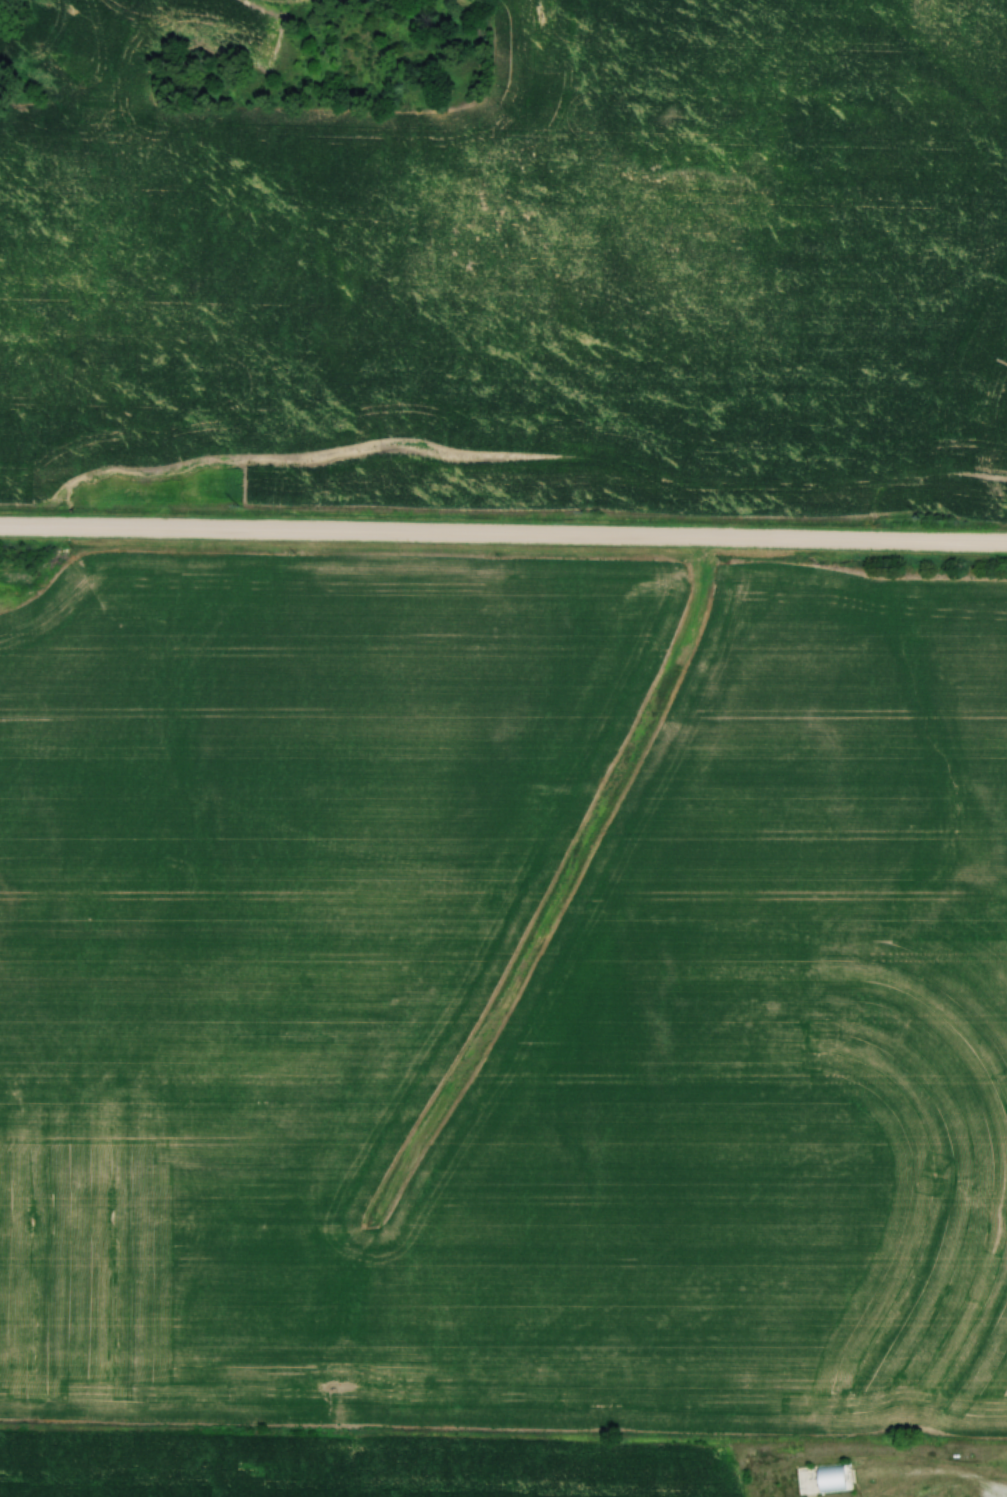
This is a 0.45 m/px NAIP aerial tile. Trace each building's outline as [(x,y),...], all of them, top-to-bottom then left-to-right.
[(796,1467),(799,1496),(854,1492),(852,1463),(796,1467)]
